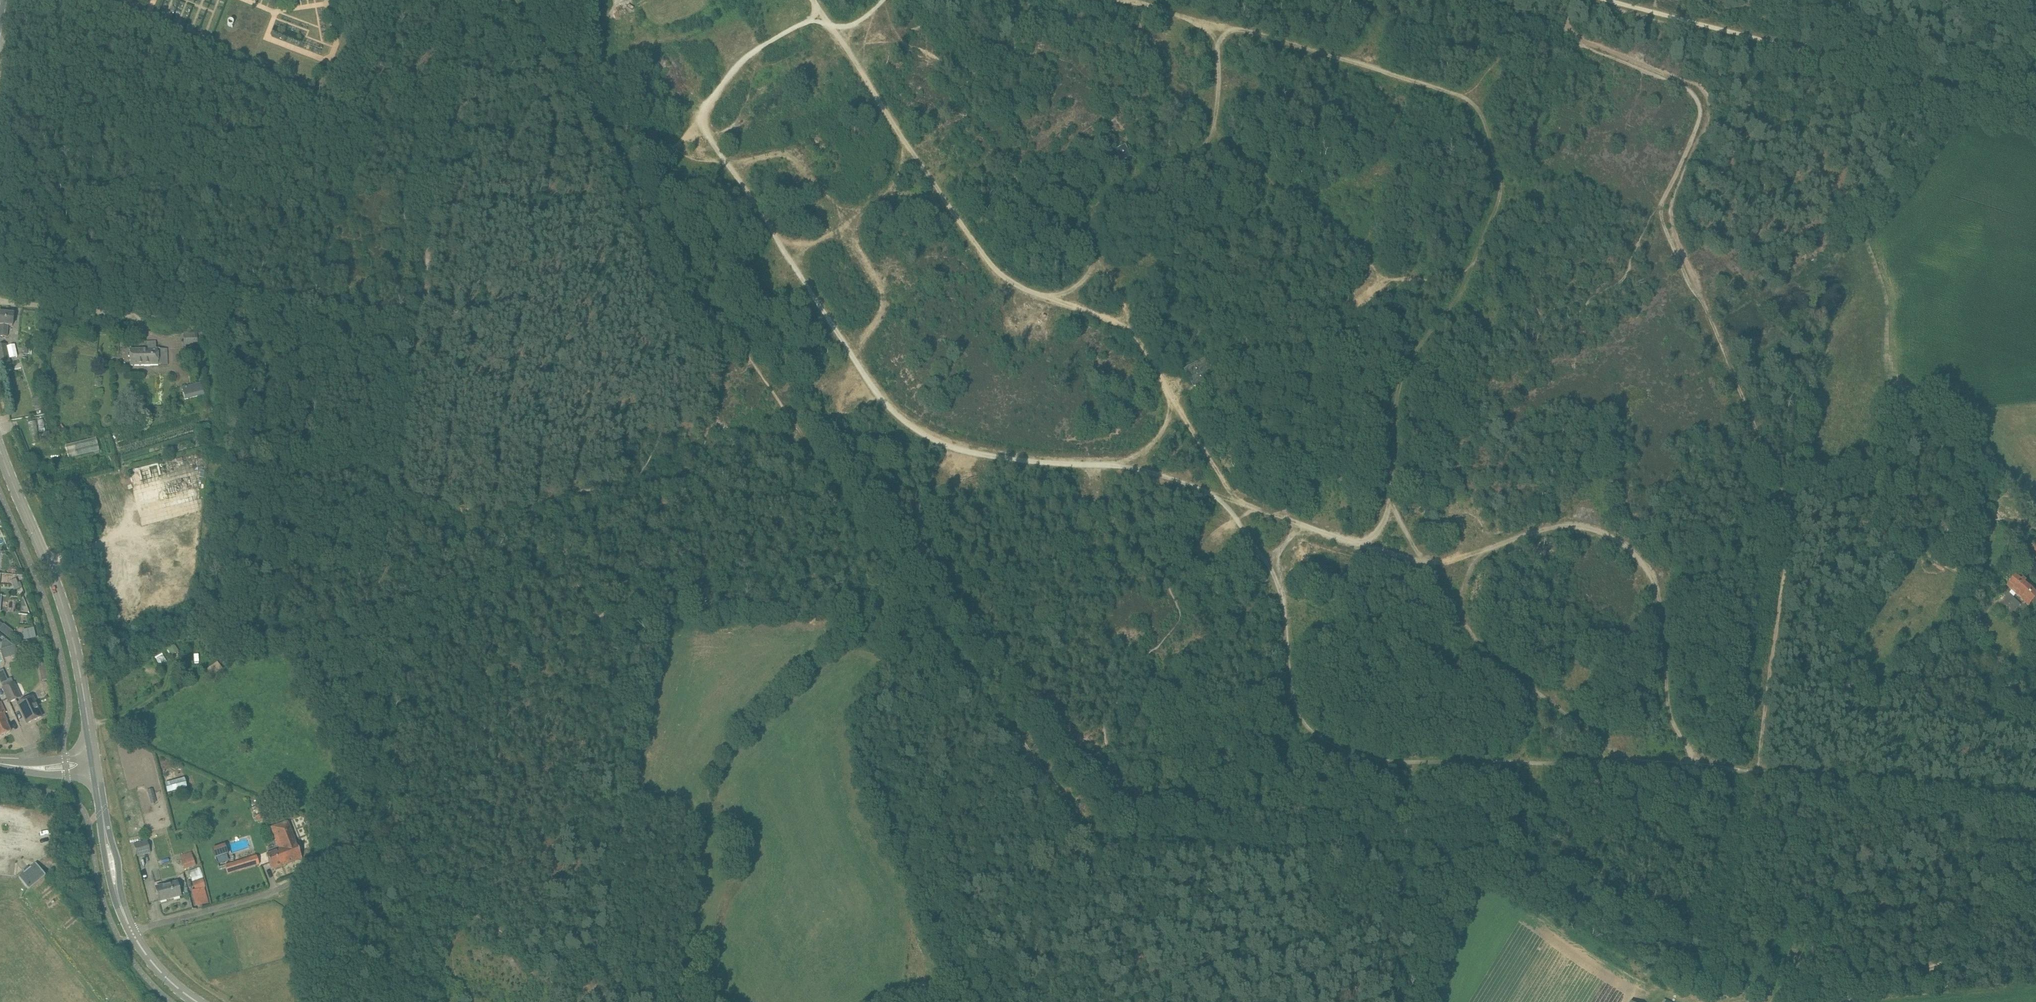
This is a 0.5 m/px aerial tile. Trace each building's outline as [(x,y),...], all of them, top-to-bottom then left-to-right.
[(1125,145),(1116,150),(1122,162),(1132,156),(1125,145)] [(7,337),(8,325),(13,326),(14,314),(0,313),(0,325),(0,327),(0,336),(7,337)] [(198,348),(198,332),(184,332),(184,348),(198,348)] [(146,349),(130,349),(131,366),(168,365),(167,348),(156,349),(156,341),(146,342),(146,349)] [(15,343),(8,345),(10,357),(17,356),(15,343)] [(6,345),(0,346),(0,365),(0,366),(10,364),(6,345)] [(185,399),(205,394),(201,382),(182,388),(185,399)] [(35,410),(42,409),(40,397),(33,398),(35,410)] [(67,432),(61,425),(57,428),(63,436),(67,432)] [(69,457),(75,456),(75,454),(86,452),(84,444),(91,443),(90,441),(67,445),(69,457)] [(2026,550),(2035,562),(2035,542),(2026,550)] [(2007,586),(2028,606),(2035,597),(2035,591),(2018,574),(2007,586)] [(20,582),(18,583),(12,585),(14,590),(22,587),(20,582)] [(0,628),(0,631),(8,637),(13,631),(3,624),(0,628)] [(1957,635),(1947,625),(1939,632),(1950,642),(1957,635)] [(25,640),(36,638),(34,628),(23,630),(25,640)] [(0,635),(0,650),(14,646),(0,635)] [(191,638),(185,642),(188,647),(195,643),(191,638)] [(45,660),(41,661),(42,666),(39,667),(42,680),(49,679),(45,660)] [(218,663),(208,670),(213,677),(222,670),(218,663)] [(20,697),(14,683),(3,688),(9,702),(20,697)] [(42,717),(32,696),(18,703),(27,724),(42,717)] [(11,731),(6,721),(7,721),(4,714),(5,713),(1,702),(0,702),(0,736),(11,731)] [(187,787),(184,777),(168,782),(171,792),(187,787)] [(156,801),(153,789),(148,790),(151,802),(156,801)] [(256,817),(258,822),(267,818),(265,813),(256,817)] [(272,869),(302,858),(288,821),(271,827),(275,837),(277,836),(282,848),(266,854),(272,869)] [(134,844),(138,856),(150,852),(147,841),(134,844)] [(212,848),(218,866),(231,862),(225,844),(212,848)] [(180,856),(185,870),(196,866),(191,852),(180,856)] [(225,865),(228,874),(260,864),(257,855),(225,865)] [(31,887),(43,878),(46,875),(36,863),(31,867),(24,873),(19,877),(28,889),(31,887)] [(195,890),(191,891),(196,906),(208,903),(204,888),(205,887),(200,867),(189,871),(195,890)] [(177,882),(156,887),(159,901),(181,896),(177,882)]
